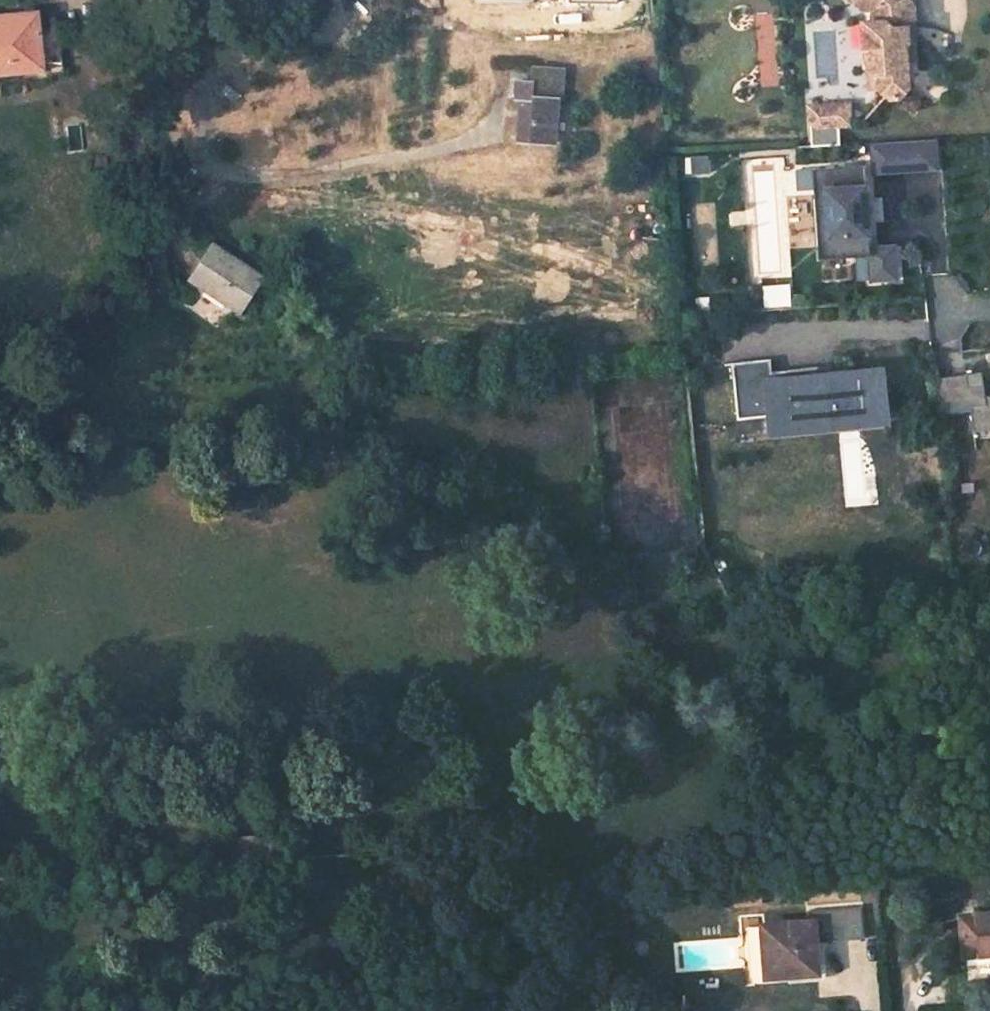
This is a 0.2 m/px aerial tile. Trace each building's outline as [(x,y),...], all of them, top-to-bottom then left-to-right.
[(908,86),(906,57),(903,57),(902,45),(904,45),(908,40),(907,26),(909,26),(907,0),(855,0),(867,11),(874,11),(875,22),(865,23),(867,48),(869,48),(871,72),(880,72),(881,88),(889,95),(900,95),(908,86)] [(46,69),(46,75),(65,74),(61,28),(41,30),(39,8),(0,12),(0,73),(46,69)] [(913,40),(908,40),(904,45),(902,45),(903,57),(906,57),(914,57),(913,40)] [(872,88),(881,88),(880,72),(871,72),(872,88)] [(514,151),(550,150),(549,108),(554,108),(554,78),(523,78),(524,91),(508,92),(508,109),(513,109),(514,151)] [(810,108),(819,108),(820,124),(850,123),(849,102),(810,105),(810,108)] [(811,125),(820,124),(819,108),(810,108),(811,125)] [(871,164),(903,162),(904,169),(935,167),(933,138),(870,142),(871,164)] [(867,246),(862,158),(811,160),(812,182),(825,181),(827,231),(845,230),(846,249),(867,248),(869,278),(894,277),(892,245),(867,246)] [(191,277),(244,311),(266,274),(214,241),(191,277)] [(981,355),(934,363),(937,403),(969,399),(973,424),(989,421),(989,378),(984,379),(981,355)] [(766,357),(727,361),(733,417),(791,411),(792,423),(878,414),(876,394),(873,371),(814,376),(813,364),(767,369),(766,357)] [(960,952),(989,950),(989,909),(956,912),(960,952)] [(753,924),(757,976),(810,972),(807,921),(753,924)]
